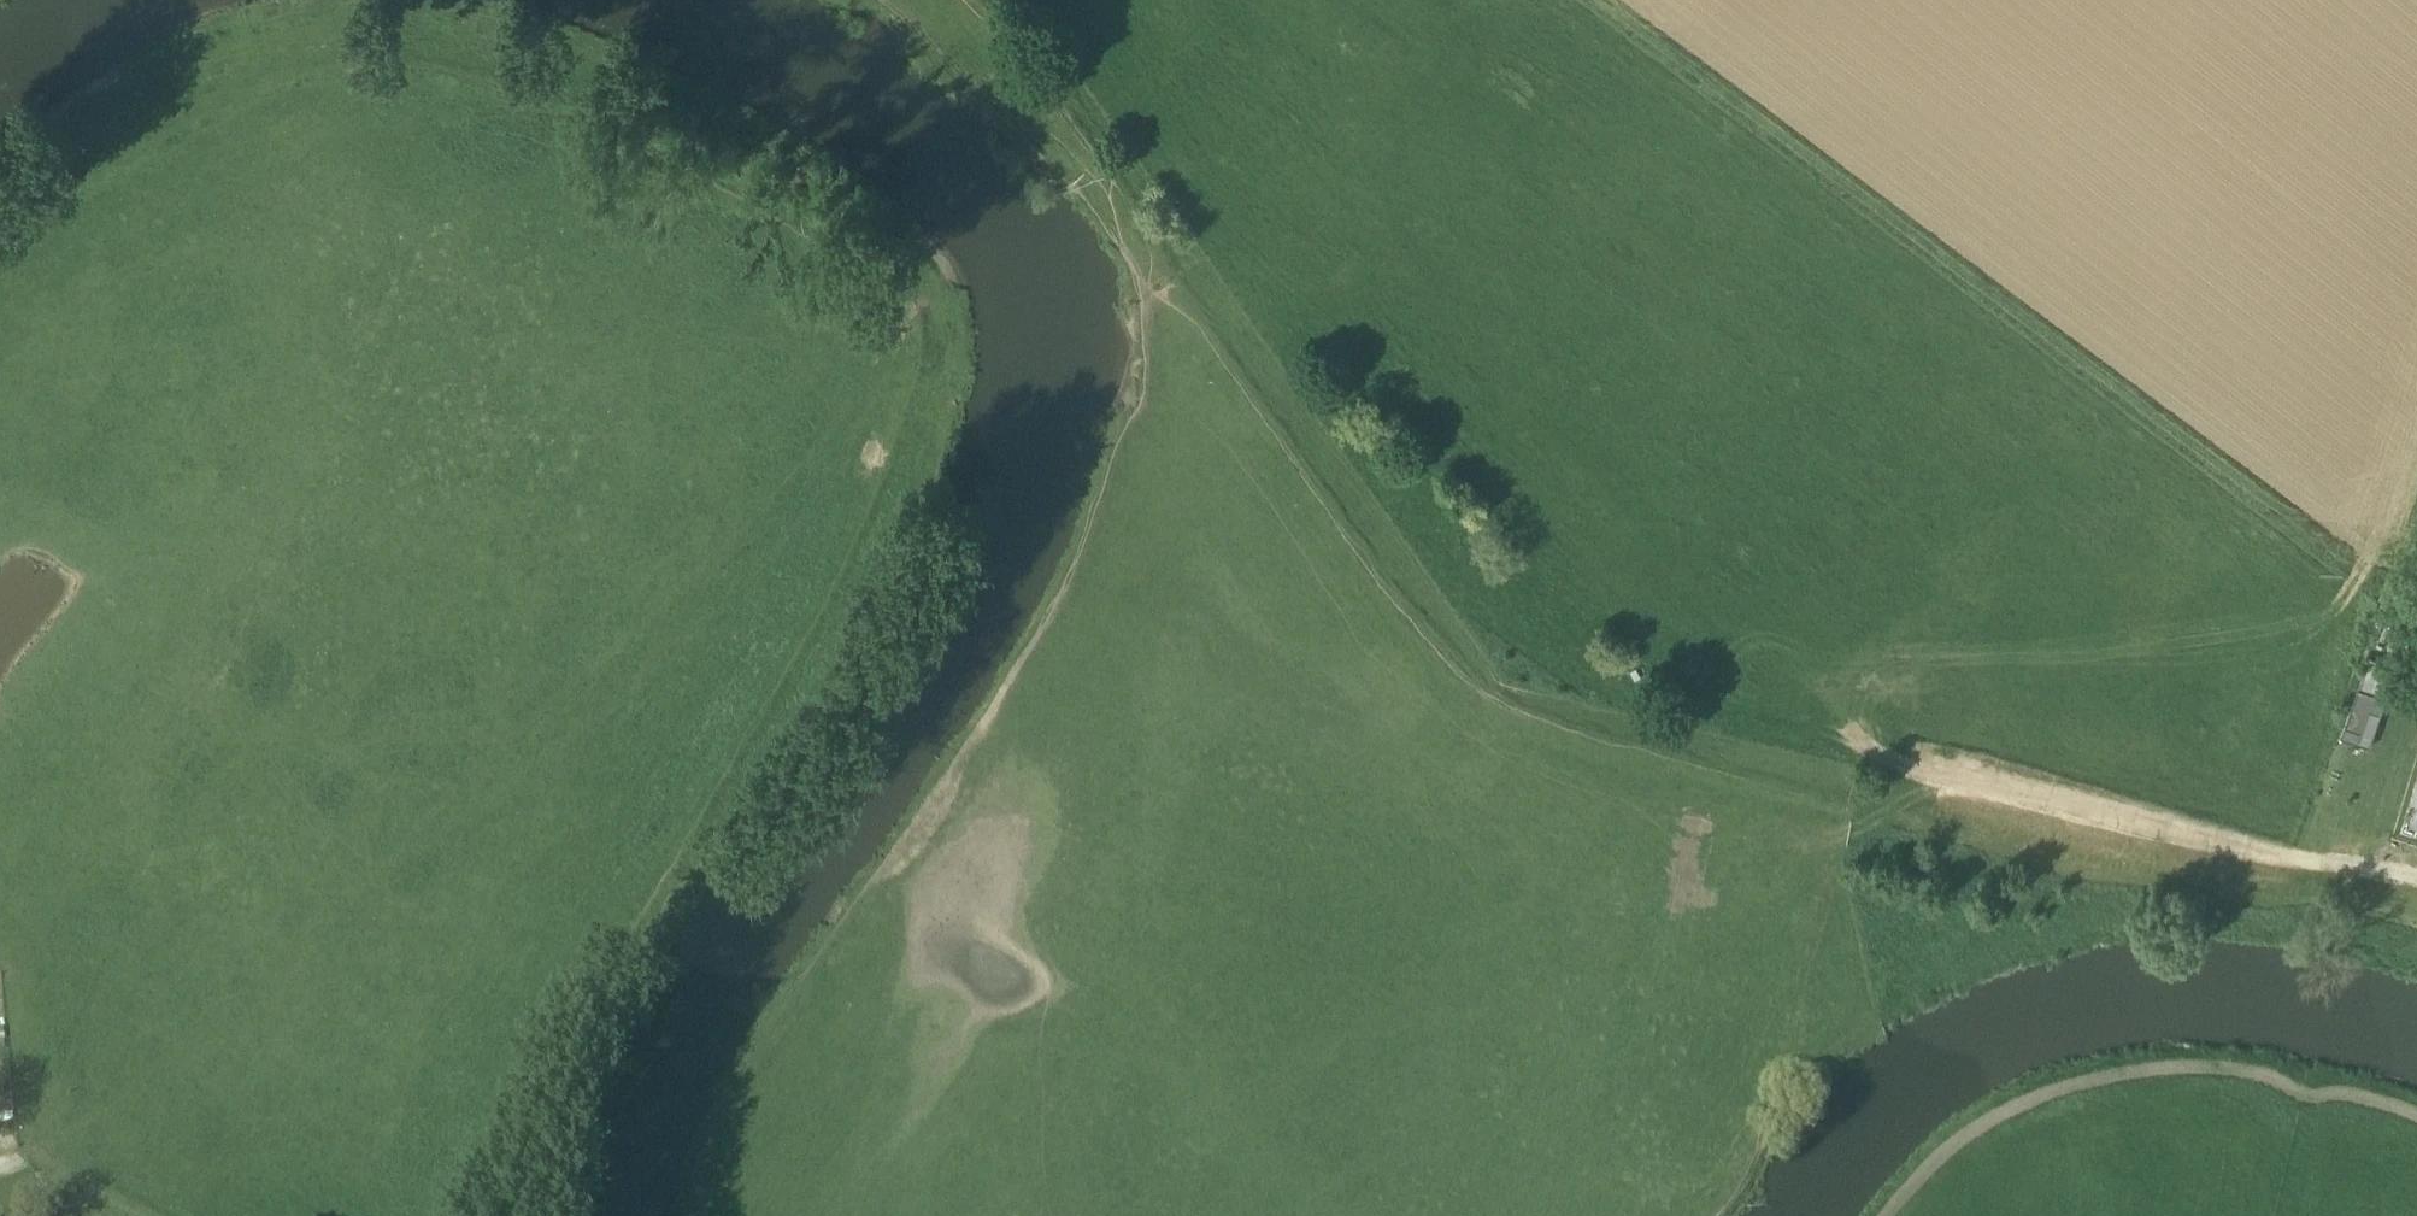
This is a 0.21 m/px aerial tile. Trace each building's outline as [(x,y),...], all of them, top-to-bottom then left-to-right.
[(2371,660),(2360,687),(2387,697),(2397,670),(2371,660)] [(2345,725),(2341,736),(2368,747),(2381,713),(2387,697),(2360,687),(2345,725)]
